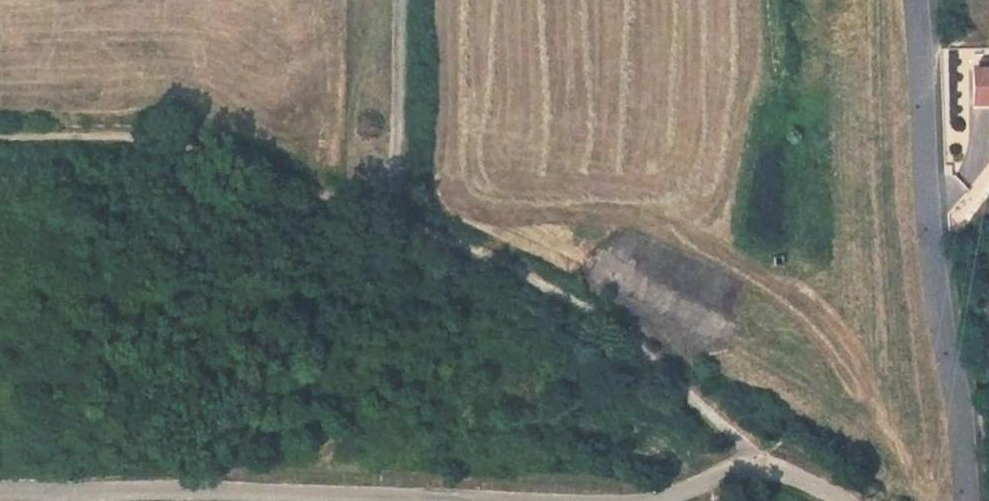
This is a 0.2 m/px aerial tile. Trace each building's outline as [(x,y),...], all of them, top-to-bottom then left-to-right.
[(970,64),(970,105),(988,105),(988,64),(970,64)]
